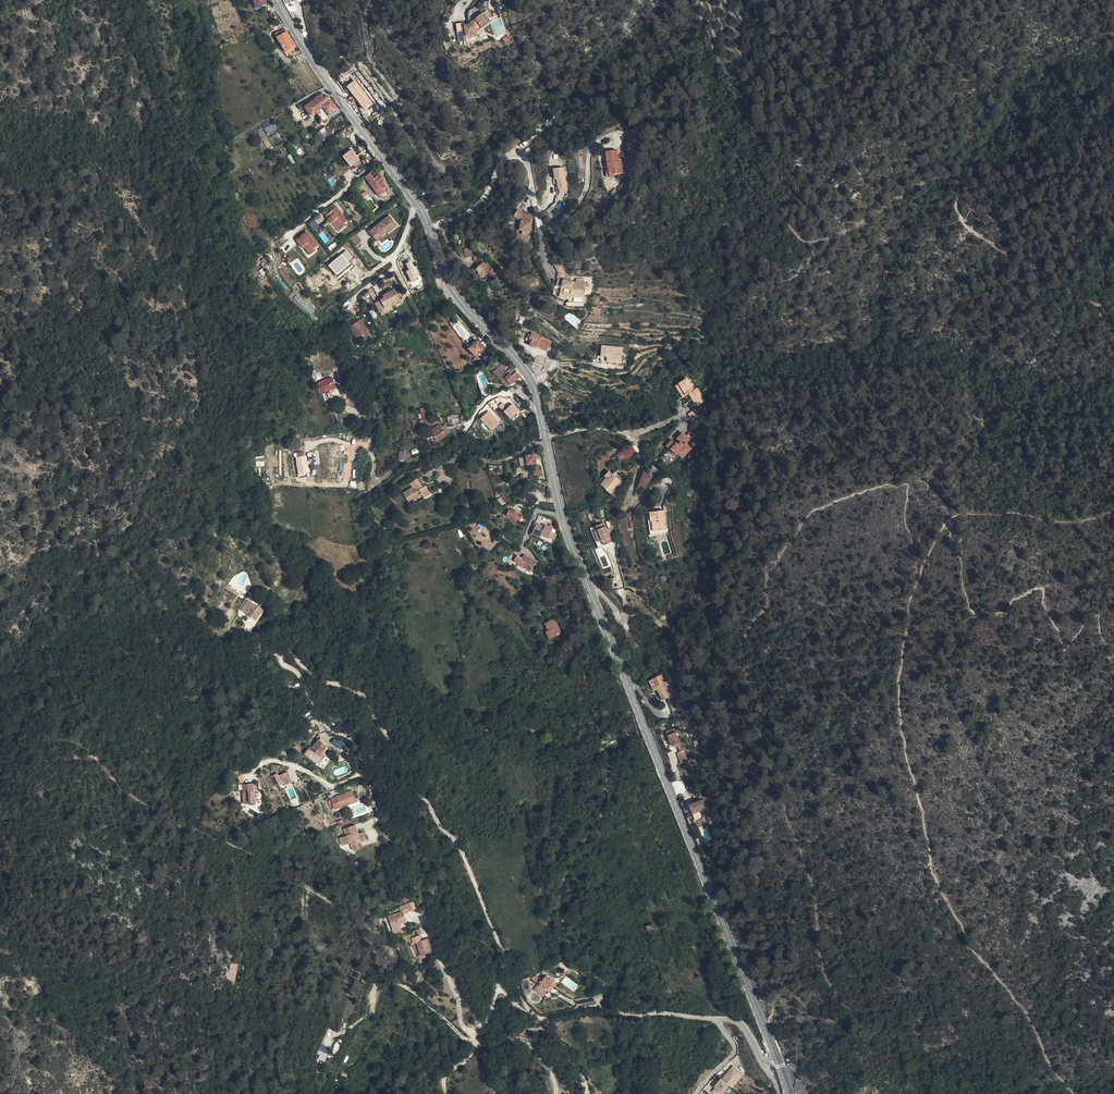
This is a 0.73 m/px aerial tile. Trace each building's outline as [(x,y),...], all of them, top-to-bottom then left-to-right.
[(252,2),(254,13),(265,11),(262,0),(252,2)] [(459,22),(451,25),(454,33),(461,30),(464,35),(472,32),(473,30),(477,25),(479,25),(486,18),(477,10),(470,16),(471,19),(460,24),(459,22)] [(508,36),(505,30),(503,30),(498,32),(501,40),(508,36)] [(292,50),(282,33),(272,39),(283,56),(292,50)] [(346,86),(364,111),(373,104),(355,79),(346,86)] [(314,115),(315,117),(330,107),(325,99),(320,102),(316,98),(313,101),(313,102),(302,109),(308,119),(314,115)] [(330,107),(315,117),(319,122),(321,121),(323,122),(326,120),(327,121),(336,115),(330,107)] [(267,134),(277,129),(274,123),(271,125),(268,120),(261,124),(267,134)] [(325,128),(318,131),(321,139),(328,136),(325,128)] [(618,152),(605,154),(606,164),(604,165),(606,180),(615,179),(615,177),(624,176),(623,163),(619,162),(618,152)] [(348,154),(339,161),(347,172),(356,164),(348,154)] [(557,179),(558,192),(567,192),(565,167),(553,168),(554,179),(557,179)] [(387,191),(382,186),(380,184),(382,182),(379,178),(371,183),(367,178),(363,182),(378,198),(387,191)] [(522,218),(520,227),(523,228),(523,231),(518,231),(517,237),(526,238),(527,230),(529,229),(532,212),(525,211),(518,206),(514,213),(522,218)] [(330,215),(344,232),(345,231),(343,228),(346,225),(334,211),(330,215)] [(339,235),(344,232),(330,215),(324,220),(330,228),(332,228),(339,235)] [(390,217),(370,234),(375,240),(381,235),(383,236),(387,232),(389,234),(398,227),(390,217)] [(315,225),(310,228),(316,235),(320,231),(315,225)] [(316,250),(304,235),(294,244),(300,252),(302,250),(310,259),(315,255),(313,252),(316,250)] [(470,247),(463,248),(466,258),(472,256),(470,247)] [(348,261),(353,257),(346,249),(328,266),(338,276),(351,264),(348,261)] [(411,261),(405,263),(408,270),(406,271),(411,283),(419,279),(411,261)] [(554,276),(562,279),(564,274),(559,265),(551,262),(555,270),(553,276),(554,276)] [(482,264),(476,269),(470,275),(473,279),(475,278),(480,284),(488,277),(491,274),(487,269),(488,268),(486,265),(484,266),(482,264)] [(560,287),(559,291),(567,293),(569,286),(571,282),(562,279),(554,276),(552,284),(557,286),(560,287)] [(279,277),(276,279),(286,290),(288,288),(279,277)] [(583,286),(585,286),(587,286),(587,281),(582,281),(582,278),(571,278),(571,282),(569,286),(575,288),(582,290),(583,286)] [(383,293),(379,295),(374,298),(381,311),(392,305),(390,300),(399,294),(393,284),(382,290),(383,293)] [(567,293),(573,295),(581,295),(582,290),(575,288),(569,286),(567,293)] [(585,298),(585,291),(582,290),(581,295),(573,295),(582,298),(585,298)] [(358,320),(357,316),(347,322),(354,334),(360,331),(362,335),(368,333),(362,318),(358,320)] [(528,336),(533,329),(528,327),(524,334),(528,336)] [(548,339),(533,329),(528,336),(530,338),(528,342),(532,344),(533,342),(543,348),(548,339)] [(472,337),(463,343),(471,352),(479,347),(472,337)] [(599,344),(598,359),(611,361),(619,362),(620,346),(599,344)] [(544,353),(534,350),(531,359),(541,362),(544,353)] [(508,384),(510,383),(503,376),(509,371),(507,369),(506,370),(500,364),(492,371),(501,379),(503,378),(508,384)] [(503,376),(510,383),(513,381),(515,384),(522,378),(513,368),(509,371),(503,376)] [(320,395),(336,388),(332,376),(315,383),(320,395)] [(682,398),(689,394),(696,406),(705,401),(698,387),(694,389),(688,377),(674,384),(682,398)] [(504,388),(508,384),(503,378),(501,379),(499,382),(504,388)] [(503,411),(507,407),(502,402),(498,406),(503,411)] [(503,410),(509,418),(519,411),(514,403),(503,410)] [(491,431),(500,422),(488,410),(479,419),(491,431)] [(447,416),(448,425),(459,423),(458,414),(447,416)] [(432,433),(440,428),(437,424),(429,429),(432,433)] [(444,435),(440,428),(432,433),(437,440),(444,435)] [(689,434),(683,428),(677,434),(679,436),(676,440),(672,436),(666,442),(671,447),(673,445),(682,453),(691,443),(685,438),(689,434)] [(627,445),(617,451),(621,458),(634,451),(635,453),(639,452),(637,449),(636,450),(633,445),(634,445),(632,441),(627,444),(627,445)] [(535,458),(535,455),(534,453),(526,454),(526,456),(527,463),(528,463),(536,462),(535,458)] [(308,456),(298,457),(300,473),(310,472),(308,456)] [(533,471),(534,473),(538,476),(543,472),(538,466),(533,471)] [(610,468),(606,473),(608,475),(602,481),(613,489),(622,476),(610,468)] [(643,485),(652,470),(645,468),(639,483),(643,485)] [(608,475),(606,473),(605,472),(599,479),(602,481),(608,475)] [(425,495),(426,496),(437,490),(435,484),(431,485),(427,476),(420,479),(421,483),(410,487),(414,496),(419,495),(420,496),(425,495)] [(664,507),(651,508),(653,515),(655,527),(667,525),(664,507)] [(525,515),(511,509),(508,515),(517,520),(519,521),(521,522),(525,515)] [(653,515),(648,515),(651,533),(656,532),(655,527),(653,515)] [(539,523),(536,530),(545,535),(546,536),(551,539),(556,528),(549,525),(547,528),(545,526),(539,523)] [(615,535),(611,527),(606,528),(598,530),(595,530),(597,535),(598,535),(599,537),(598,538),(600,542),(603,540),(605,545),(610,542),(608,538),(611,537),(615,535)] [(595,530),(591,531),(599,548),(605,545),(603,540),(600,542),(598,538),(597,535),(595,530)] [(519,555),(516,561),(520,563),(520,565),(532,572),(538,562),(526,555),(524,558),(519,555)] [(240,609),(255,621),(264,611),(248,599),(240,609)] [(270,599),(265,600),(268,613),(274,612),(270,599)] [(557,627),(555,616),(544,619),(544,621),(547,627),(545,627),(543,628),(546,636),(558,632),(557,627)] [(664,677),(655,681),(662,692),(660,693),(667,703),(675,698),(664,677)] [(662,692),(655,681),(651,683),(657,694),(660,693),(662,692)] [(675,728),(668,731),(674,747),(677,746),(679,746),(682,752),(678,754),(683,764),(690,761),(675,728)] [(315,759),(318,755),(322,748),(313,743),(308,751),(306,754),(304,753),(300,758),(313,766),(316,760),(315,759)] [(322,757),(318,755),(315,759),(316,760),(313,766),(315,768),(322,757)] [(275,781),(274,778),(266,782),(271,791),(276,789),(277,791),(281,789),(282,790),(289,786),(287,781),(284,782),(281,778),(275,781)] [(241,811),(253,810),(253,804),(251,804),(250,799),(250,790),(239,791),(241,811)] [(353,798),(351,794),(335,799),(335,801),(330,803),(333,813),(356,804),(355,802),(353,798)] [(706,800),(690,806),(693,815),(701,812),(704,813),(706,817),(712,815),(706,800)] [(354,854),(359,852),(357,846),(361,845),(367,843),(364,836),(358,837),(354,839),(353,836),(357,835),(355,827),(344,832),(346,839),(340,841),(343,849),(351,846),(354,854)] [(423,901),(419,887),(418,885),(416,886),(416,890),(412,891),(415,903),(423,901)] [(407,906),(405,907),(401,908),(403,913),(388,918),(394,931),(396,930),(402,928),(401,927),(400,925),(407,922),(405,916),(410,914),(407,906)] [(652,935),(657,933),(653,925),(648,927),(652,935)] [(424,942),(421,937),(413,939),(415,945),(417,944),(421,957),(434,953),(429,940),(424,942)] [(231,963),(227,981),(233,985),(238,964),(231,963)] [(551,992),(557,984),(550,980),(544,989),(546,992),(548,990),(551,992)] [(318,1059),(324,1062),(330,1048),(321,1044),(317,1054),(320,1055),(318,1059)] [(732,1088),(744,1074),(732,1065),(710,1091),(714,1093),(722,1093),(729,1086),(732,1088)]
